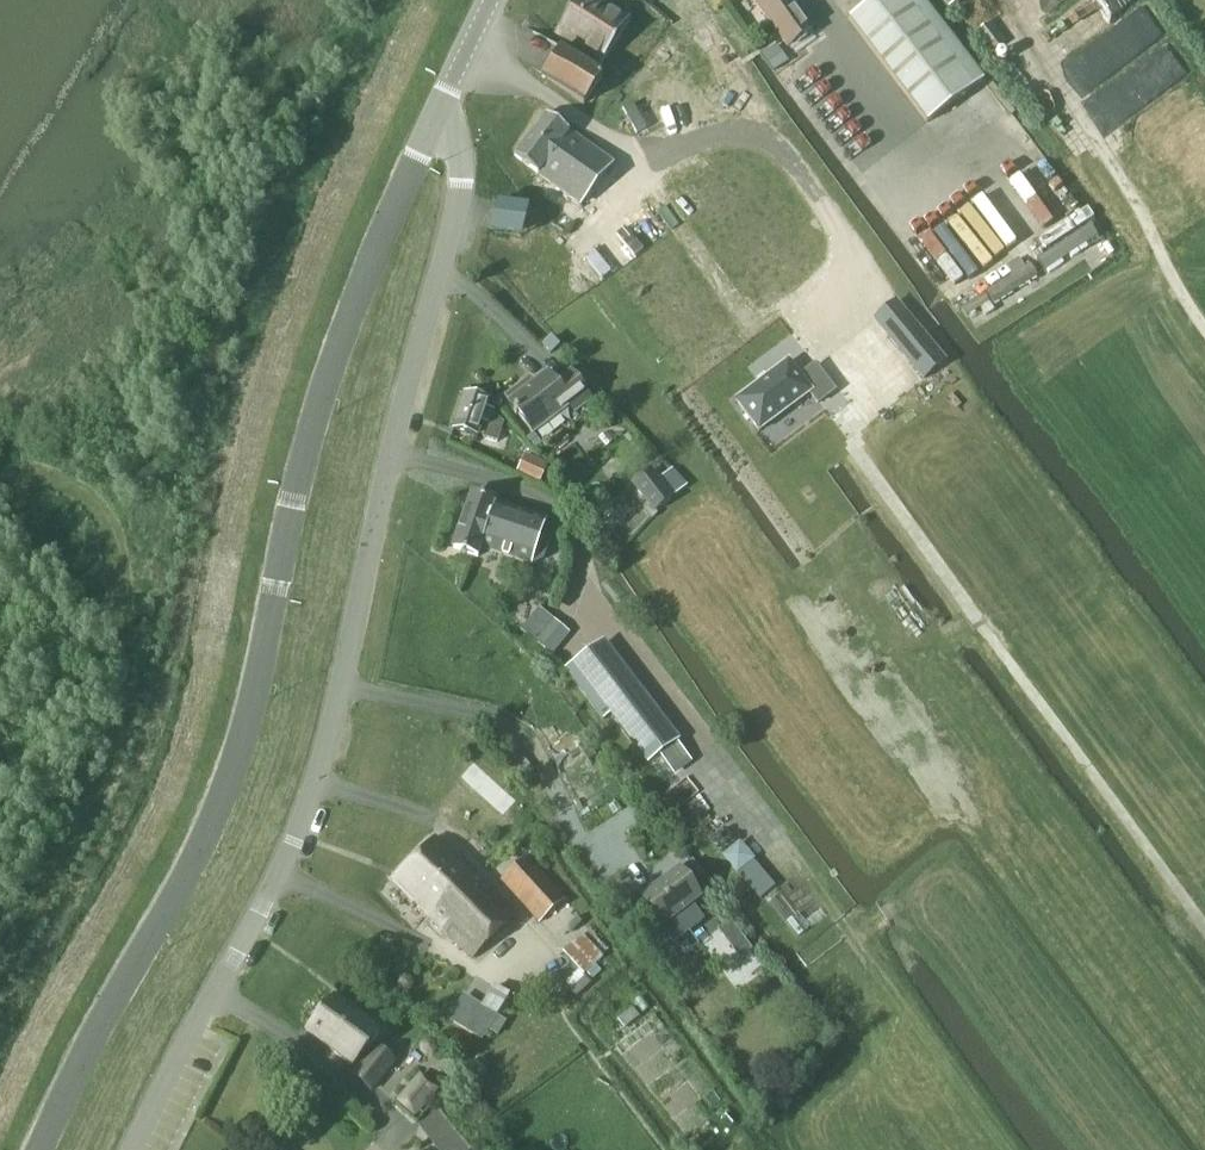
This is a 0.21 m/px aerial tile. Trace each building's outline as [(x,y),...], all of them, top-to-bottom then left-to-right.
[(554,36),(600,66),(633,17),(608,0),(577,0),(554,36)] [(784,41),(808,23),(792,0),(755,0),(784,41)] [(850,20),(851,22),(928,123),(972,89),(983,81),(921,0),(877,0),(850,20)] [(945,21),(973,0),(929,0),(945,21)] [(690,9),(677,23),(695,40),(708,26),(690,9)] [(735,51),(708,26),(695,40),(722,65),(735,51)] [(772,74),(773,73),(786,64),(788,63),(776,46),(761,56),(761,57),(772,74)] [(585,104),(602,80),(560,52),(544,77),(585,104)] [(568,131),(547,114),(516,156),(537,173),(568,131)] [(612,165),(568,131),(537,173),(579,206),(612,165)] [(629,223),(643,244),(705,203),(691,182),(629,223)] [(521,238),(527,209),(502,203),(495,232),(521,238)] [(946,361),(916,324),(894,342),(925,379),(946,361)] [(818,401),(834,389),(815,363),(799,375),(787,360),(735,399),(758,429),(810,391),(818,401)] [(516,401),(509,407),(531,435),(557,415),(570,405),(576,413),(583,407),(591,401),(571,376),(564,382),(560,385),(556,388),(547,377),(534,387),(537,391),(529,397),(526,393),(516,401)] [(488,424),(492,412),(486,411),(488,403),(465,396),(454,429),(478,436),(483,422),(488,424)] [(534,433),(527,438),(535,448),(541,443),(534,433)] [(516,473),(516,474),(539,484),(547,467),(548,465),(525,454),(524,456),(516,473)] [(633,484),(654,512),(671,499),(650,472),(633,484)] [(547,521),(473,494),(454,549),(477,557),(480,547),(531,565),(534,565),(543,561),(554,531),(549,522),(547,521)] [(570,670),(568,672),(604,719),(609,715),(624,703),(639,692),(623,670),(604,645),(570,670)] [(624,703),(609,715),(646,764),(658,755),(676,742),(677,741),(639,692),(624,703)] [(586,743),(578,748),(587,762),(594,757),(586,743)] [(472,835),(497,785),(476,775),(451,825),(472,835)] [(438,864),(450,852),(434,837),(392,882),(427,916),(458,883),(438,864)] [(515,914),(450,852),(438,864),(458,883),(427,916),(472,958),(515,914)] [(540,923),(565,900),(526,858),(501,881),(540,923)] [(678,870),(640,899),(662,927),(674,942),(704,919),(692,904),(700,898),(698,896),(709,886),(691,862),(679,871),(678,870)] [(730,921),(718,930),(728,943),(740,934),(730,921)] [(581,936),(563,953),(584,976),(602,958),(601,957),(583,937),(581,936)] [(412,984),(410,978),(404,975),(398,977),(395,983),(397,989),(403,992),(409,990),(412,984)] [(494,988),(482,1009),(498,1017),(509,997),(494,988)] [(371,1091),(394,1061),(370,1043),(378,1033),(334,1000),(308,1034),(352,1067),(366,1049),(370,1051),(351,1076),(371,1091)] [(616,1020),(624,1030),(640,1019),(632,1009),(616,1020)] [(488,1066),(477,1059),(471,1068),(482,1075),(488,1066)] [(435,1095),(419,1082),(405,1100),(421,1113),(435,1095)] [(422,1129),(440,1149),(469,1149),(440,1114),(422,1129)]
